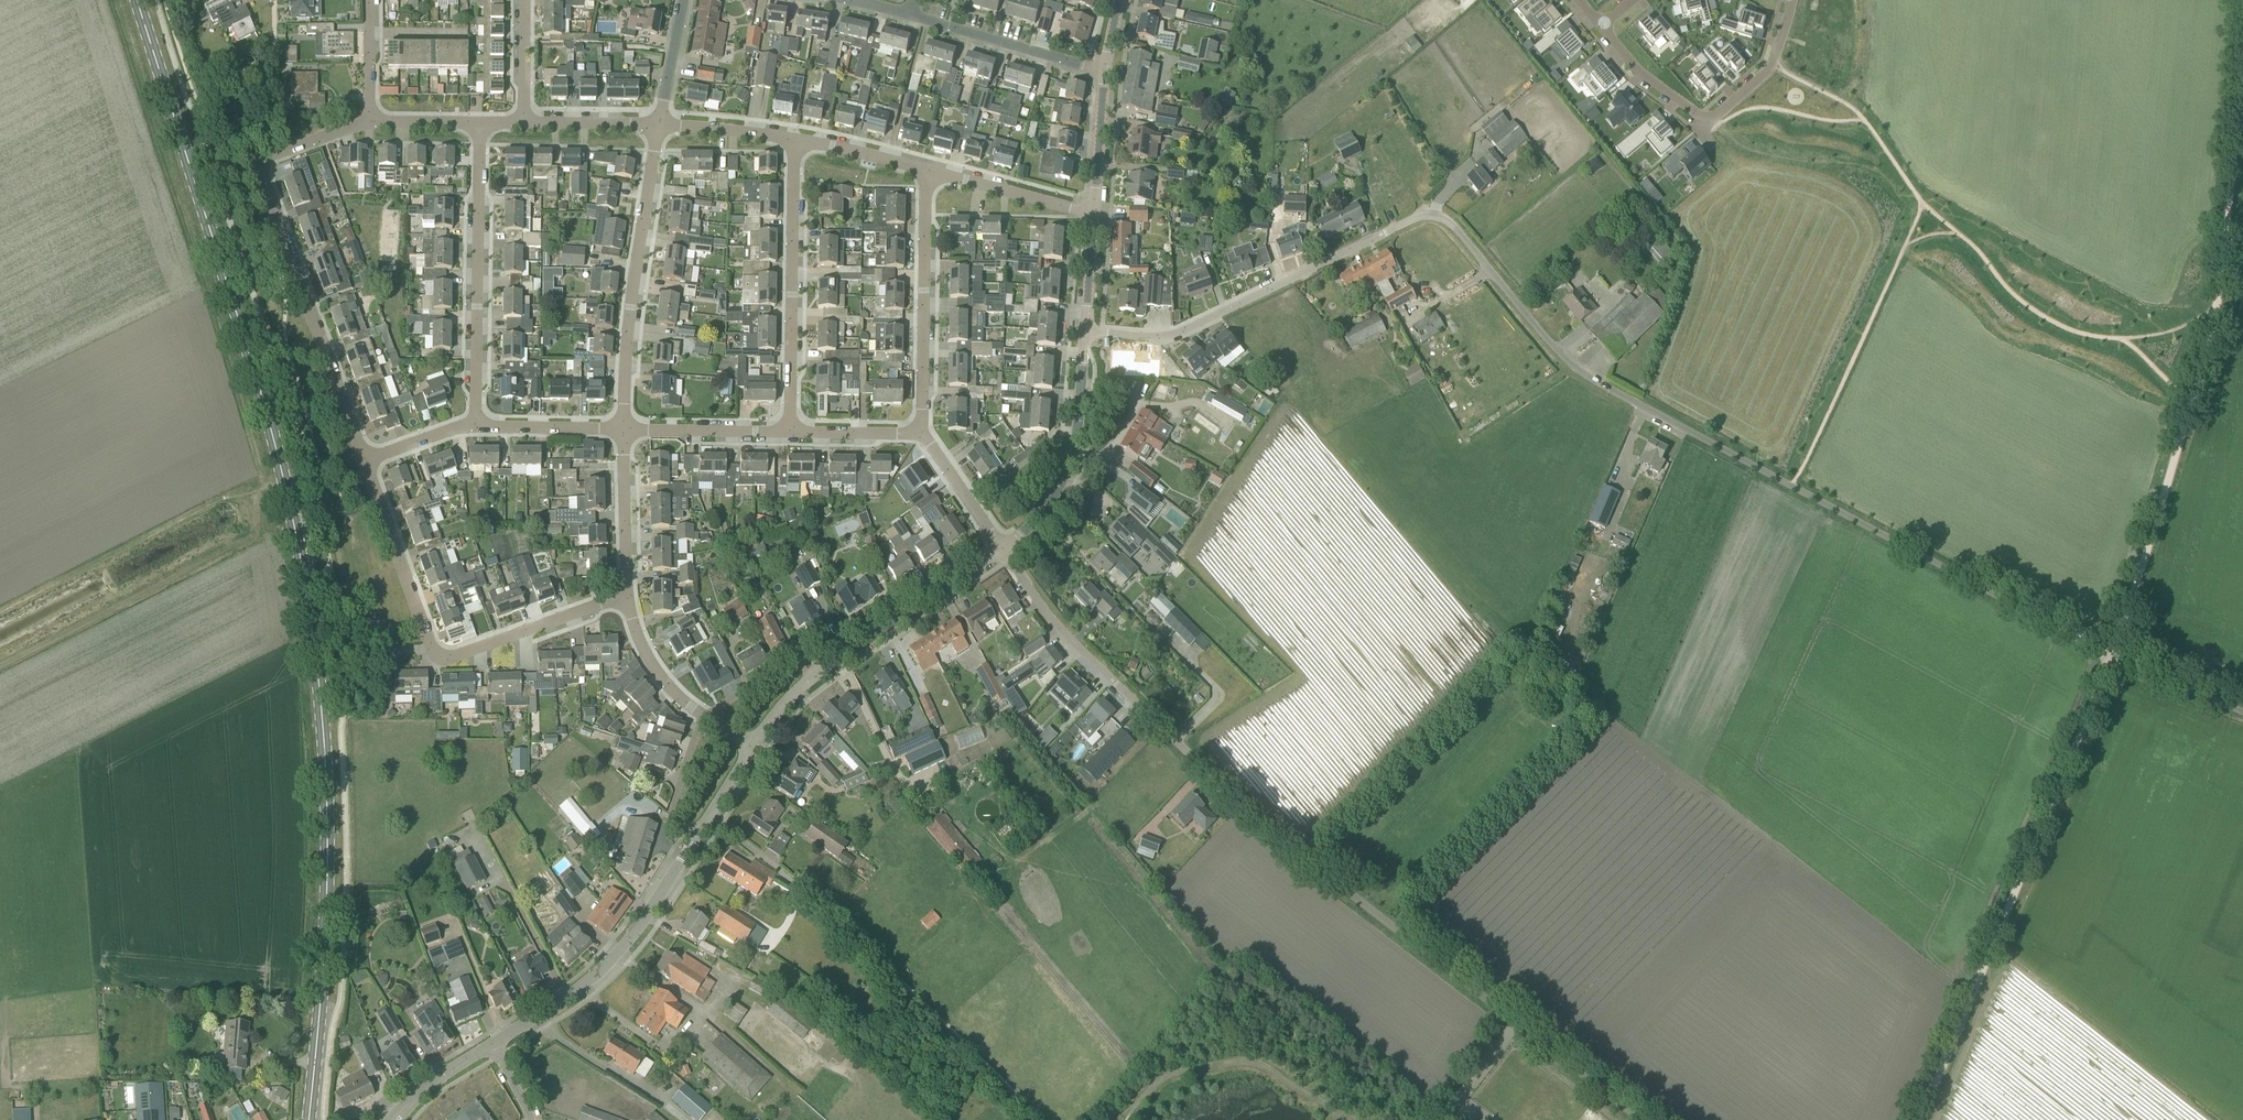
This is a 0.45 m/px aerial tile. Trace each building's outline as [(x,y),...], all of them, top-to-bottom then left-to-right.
[(209,14),(231,3),(230,0),(208,0),(209,4),(205,6),(208,12),(201,15),(202,18),(209,14)] [(292,19),(313,18),(313,0),(292,0),(292,19)] [(984,0),(968,0),(967,4),(982,9),(984,0)] [(982,9),(997,13),(1001,0),(984,0),(982,9)] [(1005,15),(1020,20),(1026,0),(1009,0),(1005,15)] [(1020,20),(1035,24),(1041,5),(1031,2),(1031,0),(1026,0),(1020,20)] [(1071,2),(1092,9),(1094,0),(1071,0),(1071,2)] [(1144,8),(1160,12),(1158,18),(1173,22),(1176,8),(1160,5),(1162,0),(1146,0),(1144,8)] [(1550,5),(1547,7),(1541,0),(1530,0),(1517,10),(1525,20),(1530,16),(1545,33),(1562,19),(1550,5)] [(1706,0),(1683,0),(1684,4),(1680,5),(1683,17),(1700,13),(1703,25),(1712,22),(1709,12),(1707,4),(1706,0)] [(484,9),(484,19),(484,20),(503,20),(503,8),(502,8),(502,3),(503,3),(503,1),(484,1),(477,1),(477,9),(484,9)] [(701,1),(696,32),(708,34),(707,41),(724,44),(727,25),(718,23),(721,4),(701,1)] [(1716,10),(1714,2),(1707,4),(1709,12),(1716,10)] [(249,14),(245,6),(235,11),(231,3),(209,14),(213,23),(223,18),(228,30),(232,28),(238,41),(256,32),(247,15),(249,14)] [(562,6),(544,6),(544,21),(562,21),(562,6)] [(661,28),(659,27),(661,16),(656,15),(657,10),(647,8),(646,13),(645,14),(632,11),(629,22),(625,22),(622,36),(634,38),(636,31),(657,36),(657,33),(660,33),(661,28)] [(788,12),(770,9),(767,32),(774,33),(775,25),(786,26),(788,12)] [(1047,34),(1050,23),(1053,12),(1044,9),(1037,31),(1047,34)] [(1763,31),(1766,21),(1755,17),(1756,12),(1744,9),(1739,25),(1723,20),(1720,29),(1752,39),(1755,29),(1763,31)] [(804,30),(813,31),(815,16),(800,13),(796,37),(802,38),(804,30)] [(1066,33),(1065,39),(1086,45),(1093,20),(1072,14),(1071,17),(1065,16),(1061,31),(1066,33)] [(1189,14),(1188,22),(1212,25),(1213,17),(1189,14)] [(408,24),(408,15),(398,15),(398,24),(408,24)] [(815,16),(813,31),(812,37),(818,38),(818,41),(826,42),(830,18),(815,16)] [(1680,39),(1661,17),(1652,24),(1647,19),(1639,26),(1647,35),(1643,38),(1651,48),(1665,36),(1673,45),(1680,39)] [(503,22),(503,20),(484,20),(484,19),(477,19),(477,28),(484,28),(484,38),(484,39),(503,39),(503,27),(502,27),(502,22),(503,22)] [(1156,31),(1157,22),(1142,19),(1138,36),(1154,40),(1152,48),(1173,52),(1176,36),(1156,31)] [(852,45),(857,24),(843,20),(838,42),(852,45)] [(562,32),(562,21),(544,21),(544,36),(561,36),(561,42),(564,42),(574,43),(587,43),(589,35),(565,35),(565,32),(562,32)] [(864,81),(873,48),(866,46),(871,27),(857,24),(852,45),(851,48),(862,50),(855,79),(864,81)] [(321,35),(320,25),(307,25),(307,35),(321,35)] [(1559,27),(1534,48),(1541,56),(1555,44),(1568,60),(1584,46),(1570,29),(1564,34),(1559,27)] [(746,47),(759,49),(761,31),(749,29),(746,47)] [(893,51),(898,34),(884,31),(880,47),(893,51)] [(708,34),(696,32),(692,54),(721,58),(724,44),(707,41),(708,34)] [(325,35),(325,57),(353,56),(353,34),(325,35)] [(893,51),(907,54),(911,38),(898,34),(893,51)] [(503,40),(503,39),(484,39),(484,38),(477,38),(477,46),(484,46),(484,57),(484,58),(503,58),(503,45),(502,45),(502,40),(503,40)] [(789,52),(791,39),(782,38),(779,57),(788,59),(789,52)] [(791,39),(789,52),(797,54),(799,41),(791,39)] [(1219,44),(1201,40),(1197,61),(1218,65),(1220,57),(1217,56),(1219,44)] [(1523,46),(1528,53),(1534,48),(1529,41),(1523,46)] [(573,50),(574,43),(564,42),(564,47),(568,51),(571,51),(571,50),(573,50)] [(935,71),(934,74),(935,74),(938,62),(943,47),(929,43),(923,62),(917,60),(913,75),(922,77),(925,68),(935,71)] [(1745,65),(1737,56),(1741,53),(1732,44),(1719,55),(1711,46),(1704,52),(1723,74),(1731,67),(1736,73),(1745,65)] [(398,46),(388,46),(388,71),(398,71),(398,46)] [(408,46),(398,46),(398,71),(408,71),(408,46)] [(408,46),(408,71),(418,71),(418,46),(408,46)] [(428,46),(418,46),(418,71),(428,71),(428,46)] [(428,71),(438,71),(438,46),(428,46),(428,71)] [(448,46),(438,46),(438,71),(448,71),(448,46)] [(448,46),(448,71),(458,71),(458,46),(448,46)] [(468,46),(458,46),(458,71),(468,71),(468,46)] [(831,46),(830,54),(827,66),(827,70),(835,71),(839,55),(835,55),(837,47),(831,46)] [(758,53),(759,49),(746,47),(745,55),(753,56),(753,52),(758,53)] [(953,66),(957,51),(943,47),(938,62),(953,66)] [(1696,59),(1700,55),(1696,50),(1691,54),(1696,59)] [(827,66),(830,54),(820,52),(818,65),(827,66)] [(1151,56),(1131,53),(1124,92),(1145,95),(1154,96),(1160,66),(1150,64),(1151,56)] [(978,74),(983,59),(969,54),(964,70),(978,74)] [(1721,76),(1701,54),(1694,60),(1702,70),(1689,81),(1698,91),(1701,87),(1709,96),(1718,89),(1712,83),(1721,76)] [(761,55),(756,87),(771,89),(777,57),(761,55)] [(484,65),(484,76),(484,77),(503,77),(503,64),(502,64),(502,59),(503,59),(503,58),(484,58),(484,57),(477,57),(477,65),(484,65)] [(610,73),(610,58),(602,59),(602,73),(610,73)] [(1198,75),(1201,63),(1182,58),(1179,70),(1198,75)] [(889,68),(891,60),(884,59),(882,66),(889,68)] [(991,83),(997,62),(983,59),(978,74),(977,79),(991,83)] [(895,70),(897,62),(891,60),(889,68),(895,70)] [(566,100),(567,87),(574,87),(574,73),(574,64),(567,64),(566,82),(557,82),(557,71),(544,71),(544,86),(551,86),(551,100),(566,100)] [(649,67),(635,66),(635,75),(649,75),(649,67)] [(1009,66),(1005,83),(1018,86),(1023,70),(1009,66)] [(696,80),(722,84),(724,72),(698,68),(696,80)] [(1596,101),(1616,85),(1602,68),(1582,84),(1596,101)] [(1036,74),(1023,70),(1018,86),(1032,90),(1036,74)] [(1555,71),(1550,75),(1557,84),(1562,80),(1555,71)] [(953,85),(948,101),(957,104),(961,89),(958,88),(963,74),(957,72),(953,85)] [(580,100),(596,100),(596,73),(574,73),(574,87),(580,87),(580,100)] [(318,82),(318,74),(291,75),(292,95),(309,95),(309,112),(325,112),(325,94),(317,94),(317,82),(318,82)] [(623,88),(623,75),(608,75),(608,81),(607,81),(607,100),(622,101),(622,88),(623,88)] [(622,88),(622,101),(638,101),(638,84),(631,84),(631,75),(623,75),(623,88),(622,88)] [(820,97),(809,95),(804,118),(821,122),(824,110),(832,111),(838,78),(824,75),(820,97)] [(468,76),(468,84),(476,84),(476,83),(476,76),(468,76)] [(484,77),(484,76),(476,76),(476,83),(483,83),(483,95),(502,95),(502,96),(503,96),(503,83),(502,83),(502,78),(503,78),(503,77),(484,77)] [(1043,99),(1046,88),(1049,78),(1042,76),(1039,87),(1036,98),(1043,99)] [(1562,88),(1571,99),(1582,90),(1573,79),(1562,88)] [(1067,91),(1065,99),(1083,102),(1086,87),(1069,84),(1068,84),(1059,81),(1057,88),(1067,91)] [(948,101),(953,85),(945,82),(940,99),(948,101)] [(792,116),(794,102),(800,103),(803,89),(780,86),(778,98),(777,98),(774,113),(792,116)] [(705,101),(721,104),(723,93),(689,87),(686,101),(705,105),(705,101)] [(870,89),(862,87),(858,106),(866,108),(870,89)] [(983,91),(977,110),(980,111),(989,113),(995,95),(983,91)] [(1230,108),(1236,95),(1228,91),(1222,104),(1230,108)] [(917,94),(909,92),(903,115),(911,117),(917,94)] [(1145,95),(1124,92),(1122,108),(1151,113),(1154,96),(1145,95)] [(1002,117),(1009,118),(1015,96),(1009,94),(1006,103),(1006,102),(1002,117)] [(1614,109),(1608,114),(1616,123),(1622,119),(1628,125),(1641,115),(1624,94),(1610,105),(1614,109)] [(849,98),(842,96),(836,125),(854,129),(857,114),(846,111),(849,98)] [(1021,98),(1015,96),(1009,118),(1015,120),(1019,106),(1021,98)] [(1081,112),(1068,110),(1069,103),(1055,101),(1053,114),(1058,115),(1056,124),(1079,128),(1081,112)] [(890,103),(888,109),(884,108),(881,116),(872,114),(867,132),(885,137),(888,125),(895,127),(899,112),(898,112),(900,105),(890,103)] [(980,111),(977,110),(970,108),(965,129),(964,131),(965,131),(974,134),(980,111)] [(1513,121),(1510,123),(1501,112),(1482,128),(1491,139),(1505,157),(1528,139),(1513,121)] [(1157,113),(1155,125),(1175,129),(1177,117),(1157,113)] [(1594,121),(1589,115),(1585,118),(1590,124),(1594,121)] [(1018,121),(1015,120),(1009,118),(1002,117),(1001,116),(999,125),(1015,129),(1018,121)] [(1673,147),(1667,140),(1673,135),(1664,124),(1661,127),(1653,118),(1623,142),(1624,143),(1631,152),(1647,139),(1662,157),(1673,147)] [(904,141),(919,145),(923,132),(914,129),(916,121),(910,119),(908,127),(907,127),(904,141)] [(962,141),(965,131),(964,131),(965,129),(953,126),(951,137),(939,134),(940,131),(932,129),(929,140),(936,142),(934,149),(951,154),(955,139),(962,141)] [(1077,138),(1063,135),(1064,128),(1051,126),(1049,139),(1059,141),(1058,150),(1051,148),(1050,155),(1060,156),(1059,156),(1060,150),(1075,153),(1077,138)] [(1172,140),(1190,144),(1192,133),(1174,129),(1172,140)] [(1162,135),(1134,132),(1132,146),(1130,146),(1128,156),(1157,160),(1158,145),(1161,145),(1162,135)] [(990,157),(992,151),(993,145),(985,142),(986,139),(971,135),(965,157),(980,162),(982,155),(990,157)] [(1354,138),(1337,146),(1344,159),(1361,151),(1354,138)] [(993,145),(992,151),(998,152),(994,165),(1011,170),(1013,165),(1017,166),(1019,157),(1011,155),(1014,144),(1009,143),(995,139),(993,145)] [(372,194),(373,176),(373,151),(366,151),(366,149),(350,149),(350,166),(359,166),(359,176),(364,176),(364,194),(372,194)] [(401,185),(401,170),(394,170),(395,150),(379,150),(379,174),(385,174),(385,182),(394,182),(394,185),(401,185)] [(401,170),(401,185),(408,185),(408,180),(417,180),(417,177),(424,177),(424,168),(424,150),(409,150),(408,170),(401,170)] [(1480,170),(1468,180),(1479,195),(1492,184),(1486,177),(1503,163),(1492,150),(1484,156),(1484,157),(1475,164),(1480,170)] [(437,151),(436,169),(446,169),(445,177),(453,177),(453,151),(437,151)] [(1692,180),(1710,165),(1702,156),(1701,158),(1697,153),(1689,160),(1682,151),(1663,166),(1673,178),(1681,172),(1680,170),(1682,168),(1692,180)] [(524,170),(524,152),(506,152),(505,170),(515,170),(515,181),(523,181),(523,170),(524,170)] [(550,167),(551,167),(551,153),(533,152),(533,168),(543,169),(543,179),(548,179),(547,194),(557,194),(557,178),(550,178),(550,167)] [(579,153),(562,153),(562,169),(579,169),(579,174),(571,174),(571,197),(587,197),(587,164),(579,164),(579,153)] [(595,153),(595,162),(617,166),(615,176),(632,179),(634,163),(617,161),(618,154),(595,153)] [(1059,162),(1060,156),(1050,155),(1044,153),(1041,170),(1056,173),(1056,178),(1070,180),(1073,165),(1059,162)] [(696,174),(696,155),(682,155),(681,173),(696,174)] [(728,174),(711,174),(711,155),(696,155),(696,174),(696,182),(711,182),(711,180),(717,180),(717,191),(728,191),(728,189),(728,182),(728,174)] [(738,157),(728,157),(728,172),(737,172),(738,157)] [(776,158),(759,157),(759,175),(775,175),(776,158)] [(1587,164),(1591,173),(1603,169),(1599,159),(1587,164)] [(305,190),(305,189),(302,182),(312,179),(307,165),(293,170),(296,177),(284,181),(289,195),(305,190)] [(1168,168),(1167,179),(1184,181),(1185,169),(1168,168)] [(1152,203),(1155,174),(1138,172),(1137,176),(1130,175),(1130,182),(1128,182),(1127,192),(1128,193),(1128,200),(1152,203)] [(1334,172),(1319,177),(1324,188),(1338,183),(1334,172)] [(333,180),(330,173),(323,176),(326,182),(333,180)] [(1639,187),(1646,196),(1653,190),(1645,181),(1639,187)] [(776,204),(777,189),(760,189),(760,182),(744,182),(744,196),(748,196),(748,203),(776,204)] [(618,186),(599,183),(596,207),(597,207),(608,209),(614,210),(618,186)] [(305,189),(305,190),(289,195),(294,209),(305,205),(308,212),(322,207),(314,186),(305,189)] [(688,187),(687,189),(675,188),(674,195),(685,197),(695,198),(695,188),(688,187)] [(505,196),(514,197),(533,197),(533,193),(531,192),(528,191),(528,189),(505,189),(505,196)] [(845,206),(845,200),(850,200),(851,190),(835,189),(835,199),(820,199),(819,215),(841,216),(841,206),(845,206)] [(879,212),(904,212),(904,199),(887,199),(887,191),(875,190),(875,205),(879,205),(879,212)] [(423,210),(423,216),(452,216),(453,203),(447,203),(447,195),(429,195),(423,195),(423,202),(432,202),(435,202),(435,210),(423,210)] [(522,219),(530,219),(530,204),(534,204),(534,197),(533,197),(514,197),(514,205),(505,205),(505,219),(522,219)] [(1285,197),(1285,215),(1306,216),(1306,198),(1285,197)] [(696,199),(695,207),(710,209),(711,201),(696,199)] [(1237,202),(1232,205),(1231,218),(1244,220),(1245,207),(1242,203),(1237,202)] [(758,218),(776,219),(776,204),(748,203),(748,218),(743,218),(743,225),(758,225),(758,218)] [(324,218),(334,214),(330,204),(322,207),(308,212),(310,218),(299,222),(304,236),(327,228),(324,218)] [(673,204),(671,218),(698,221),(699,215),(689,213),(690,206),(673,204)] [(1317,223),(1324,239),(1364,220),(1357,204),(1317,223)] [(1147,222),(1147,208),(1130,207),(1130,222),(1147,222)] [(610,221),(611,214),(607,214),(596,212),(595,221),(597,221),(594,238),(604,239),(602,255),(619,258),(620,251),(621,251),(625,224),(610,221)] [(874,234),(900,234),(901,226),(904,226),(904,212),(879,212),(878,212),(878,227),(875,227),(875,226),(862,225),(862,232),(862,234),(874,234)] [(452,229),(452,216),(423,216),(423,222),(434,222),(434,229),(432,229),(423,229),(423,236),(447,236),(447,229),(452,229)] [(1195,217),(1182,216),(1181,224),(1195,225),(1195,217)] [(691,236),(690,243),(711,246),(712,239),(699,238),(700,229),(701,222),(698,222),(698,221),(671,218),(669,233),(686,235),(686,236),(691,236)] [(522,219),(505,219),(505,232),(522,232),(522,219)] [(952,220),(951,236),(960,236),(960,244),(968,244),(968,254),(969,254),(969,262),(972,262),(975,262),(976,234),(969,234),(969,220),(952,220)] [(996,263),(1007,263),(1008,243),(1008,236),(1001,236),(1001,221),(983,220),(983,237),(984,237),(983,242),(996,242),(996,263)] [(1251,220),(1250,229),(1268,231),(1269,222),(1251,220)] [(1043,237),(1043,244),(1063,246),(1064,246),(1064,245),(1063,245),(1064,232),(1065,232),(1065,231),(1044,230),(1045,221),(1031,221),(1030,228),(1036,228),(1036,236),(1043,237)] [(776,248),(776,233),(758,233),(758,225),(743,225),(743,233),(750,233),(750,247),(776,248)] [(1137,251),(1138,237),(1130,237),(1130,225),(1113,225),(1113,251),(1137,251)] [(1296,225),(1296,226),(1296,235),(1285,239),(1276,243),(1281,259),(1304,251),(1302,246),(1305,245),(1306,225),(1296,225)] [(337,249),(329,227),(327,228),(304,236),(309,251),(320,247),(322,254),(337,249)] [(348,242),(354,240),(350,230),(344,232),(348,242)] [(840,232),(839,240),(819,239),(819,253),(843,253),(844,240),(862,241),(862,234),(862,232),(840,232)] [(886,255),(903,255),(904,242),(900,242),(900,234),(874,234),(874,248),(886,248),(886,255)] [(447,243),(447,236),(423,236),(423,243),(425,243),(425,256),(452,257),(452,243),(447,243)] [(1213,253),(1213,237),(1200,237),(1200,253),(1213,253)] [(1647,249),(1665,269),(1677,258),(1660,238),(1647,249)] [(522,262),(522,249),(525,249),(525,247),(541,247),(541,241),(525,241),(525,240),(507,240),(507,249),(504,249),(504,262),(522,262)] [(690,243),(689,251),(710,254),(711,246),(690,243)] [(1062,259),(1063,246),(1043,244),(1039,244),(1039,251),(1034,250),(1034,258),(1019,257),(1018,264),(1041,266),(1042,258),(1062,260),(1063,259),(1062,259)] [(1251,245),(1233,251),(1237,262),(1230,265),(1234,278),(1263,268),(1257,252),(1254,253),(1251,245)] [(743,262),(743,269),(757,270),(757,262),(776,263),(776,248),(750,247),(750,262),(743,262)] [(562,267),(585,268),(586,250),(563,248),(562,267)] [(313,264),(319,278),(333,273),(331,265),(341,261),(337,249),(322,254),(324,259),(313,264)] [(667,249),(665,264),(693,268),(694,261),(683,260),(684,252),(667,249)] [(1137,259),(1137,251),(1113,251),(1113,269),(1129,270),(1129,275),(1148,275),(1148,268),(1137,268),(1137,259)] [(1387,252),(1365,264),(1377,286),(1385,300),(1393,296),(1391,292),(1391,290),(1391,288),(1390,286),(1388,285),(1386,284),(1385,281),(1395,276),(1396,279),(1403,275),(1402,272),(1402,271),(1399,266),(1396,268),(1387,252)] [(843,268),(843,253),(819,253),(819,266),(836,266),(836,268),(839,268),(843,268)] [(885,267),(885,269),(903,269),(903,255),(886,255),(876,255),(876,267),(885,267)] [(422,277),(446,277),(446,270),(452,270),(452,257),(425,256),(425,270),(422,269),(422,277)] [(522,262),(504,262),(504,275),(522,276),(522,262)] [(972,262),(972,272),(996,272),(996,263),(975,262),(972,262)] [(685,282),(684,289),(696,291),(697,284),(691,283),(693,268),(665,264),(663,279),(681,281),(681,282),(685,282)] [(1042,287),(1042,288),(1060,289),(1060,288),(1061,275),(1061,274),(1040,273),(1041,266),(1018,264),(1018,273),(1032,274),(1031,287),(1042,287)] [(1357,296),(1377,286),(1365,264),(1340,278),(1347,294),(1354,290),(1357,296)] [(333,273),(319,278),(324,292),(335,288),(337,295),(352,290),(347,277),(344,269),(333,273)] [(563,299),(563,290),(554,290),(554,278),(563,278),(563,269),(543,269),(543,299),(563,299)] [(775,292),(775,277),(757,277),(757,270),(743,269),(743,291),(775,292)] [(951,284),(969,284),(970,270),(951,269),(951,270),(951,283),(951,284)] [(591,270),(582,270),(582,280),(590,281),(591,270)] [(590,283),(590,292),(616,295),(618,277),(603,275),(604,270),(592,270),(590,283)] [(1183,281),(1185,284),(1179,286),(1182,295),(1188,293),(1191,299),(1200,296),(1199,294),(1212,289),(1207,272),(1183,281)] [(425,290),(425,297),(451,297),(451,284),(446,284),(446,277),(422,277),(422,283),(429,283),(429,290),(425,290)] [(1147,279),(1146,296),(1121,294),(1120,311),(1134,312),(1134,315),(1137,317),(1143,318),(1146,316),(1146,307),(1159,308),(1159,307),(1172,308),(1171,281),(1161,280),(1147,279)] [(818,282),(818,296),(844,296),(844,283),(836,283),(836,282),(818,282)] [(978,284),(969,284),(951,284),(951,298),(950,298),(971,299),(971,306),(1005,307),(1006,297),(985,297),(985,293),(978,293),(978,284)] [(1670,309),(1671,303),(1655,284),(1637,301),(1629,294),(1589,332),(1617,360),(1622,355),(1625,357),(1636,346),(1633,344),(1670,309)] [(885,285),(885,298),(903,298),(903,285),(885,285)] [(1023,308),(1038,309),(1038,301),(1059,303),(1059,302),(1060,289),(1042,288),(1042,287),(1031,287),(1030,287),(1029,301),(1024,300),(1023,308)] [(695,299),(696,291),(684,289),(683,297),(695,299)] [(1417,300),(1411,289),(1393,298),(1395,302),(1388,306),(1392,314),(1417,300)] [(1597,310),(1591,303),(1591,304),(1579,290),(1564,302),(1580,323),(1597,310)] [(715,293),(701,291),(699,300),(714,302),(715,293)] [(743,291),(742,313),(757,313),(757,307),(775,307),(775,292),(743,291)] [(504,292),(503,305),(529,306),(530,298),(521,298),(522,293),(504,292)] [(661,295),(659,309),(689,313),(689,307),(678,305),(679,297),(661,295)] [(359,312),(360,312),(354,296),(340,301),(343,308),(331,313),(336,327),(359,319),(357,311),(359,311),(359,312)] [(844,309),(844,296),(818,296),(818,309),(824,309),(824,317),(847,317),(847,310),(844,310),(844,309)] [(422,297),(422,317),(445,317),(443,317),(443,310),(451,310),(451,297),(425,297),(422,297)] [(873,313),(873,320),(894,320),(894,312),(903,312),(903,298),(885,298),(876,298),(876,310),(885,310),(885,313),(873,313)] [(1354,307),(1360,318),(1371,312),(1365,301),(1354,307)] [(595,328),(613,329),(614,310),(598,309),(598,304),(597,304),(588,304),(586,304),(585,316),(596,316),(595,328)] [(506,328),(521,328),(533,328),(533,321),(521,321),(521,318),(525,318),(528,316),(528,306),(529,306),(503,305),(503,319),(506,319),(506,328)] [(1039,330),(1039,331),(1057,332),(1057,331),(1056,331),(1057,318),(1058,318),(1058,317),(1037,315),(1038,309),(1023,308),(1014,307),(1014,314),(1030,315),(1029,330),(1039,330)] [(675,327),(676,320),(688,321),(689,313),(659,309),(657,325),(675,327)] [(756,321),(757,313),(742,313),(726,313),(726,323),(742,323),(742,320),(756,321)] [(1446,328),(1436,313),(1412,328),(1422,343),(1446,328)] [(978,314),(971,314),(950,314),(951,314),(951,328),(950,328),(977,328),(978,314)] [(1378,315),(1343,333),(1351,349),(1386,331),(1378,315)] [(428,337),(433,337),(451,338),(451,324),(443,324),(443,318),(445,318),(445,317),(422,317),(422,324),(428,324),(428,337)] [(844,323),(852,324),(852,317),(847,317),(824,317),(824,325),(818,325),(818,339),(844,339),(844,323)] [(352,337),(355,344),(369,338),(388,332),(385,325),(373,329),(367,331),(362,318),(359,319),(336,327),(341,341),(352,337)] [(777,327),(775,327),(775,321),(756,321),(742,320),(742,323),(742,327),(749,327),(749,335),(775,336),(775,335),(777,335),(777,327)] [(875,329),(875,341),(884,341),(902,342),(902,328),(894,328),(894,320),(873,320),(873,326),(885,326),(885,329),(875,329)] [(589,327),(571,326),(560,325),(560,333),(588,335),(589,327)] [(677,335),(694,338),(695,329),(678,327),(677,335)] [(532,335),(533,328),(521,328),(506,328),(506,336),(521,336),(521,335),(532,335)] [(983,337),(983,329),(977,329),(977,328),(950,328),(950,342),(968,343),(968,344),(971,344),(971,351),(992,351),(993,344),(977,344),(977,337),(983,337)] [(1057,332),(1039,331),(1038,338),(1028,337),(1028,344),(1015,343),(1014,350),(1020,351),(1035,352),(1035,344),(1056,346),(1055,345),(1056,332),(1057,332)] [(1239,346),(1238,348),(1226,333),(1216,341),(1213,338),(1204,345),(1217,361),(1223,356),(1225,359),(1230,355),(1234,360),(1236,360),(1245,353),(1239,346)] [(725,357),(738,357),(745,357),(755,357),(755,358),(758,358),(758,350),(774,351),(775,336),(749,335),(740,335),(739,349),(742,349),(742,355),(735,355),(735,353),(733,351),(725,351),(725,357)] [(503,336),(503,349),(520,350),(521,336),(506,336),(503,336)] [(421,358),(443,358),(443,357),(441,357),(441,351),(450,351),(451,338),(433,337),(433,350),(430,350),(430,351),(421,351),(421,358)] [(346,354),(351,368),(376,359),(373,352),(374,352),(369,338),(355,344),(357,350),(346,354)] [(694,353),(708,356),(711,342),(697,339),(694,353)] [(825,360),(859,360),(859,356),(860,351),(835,351),(835,344),(843,344),(844,339),(818,339),(817,352),(826,352),(826,359),(825,359),(825,360)] [(590,362),(604,362),(604,356),(611,357),(612,341),(595,340),(587,340),(586,353),(574,352),(574,361),(581,361),(581,362),(590,362)] [(867,363),(888,363),(893,363),(893,355),(902,355),(902,342),(884,341),(875,341),(875,353),(876,353),(876,356),(859,356),(859,360),(859,362),(867,363)] [(654,348),(653,364),(655,364),(654,373),(667,374),(669,356),(679,357),(680,343),(667,342),(666,349),(654,348)] [(1217,361),(1204,345),(1198,350),(1196,347),(1182,358),(1193,371),(1190,373),(1197,380),(1206,372),(1205,371),(1217,361)] [(522,372),(540,372),(540,363),(531,363),(531,365),(525,365),(520,365),(520,350),(503,349),(503,363),(508,363),(508,371),(522,372)] [(1028,358),(1026,373),(1053,375),(1054,361),(1055,361),(1034,359),(1035,352),(1020,351),(1014,350),(1004,349),(1003,356),(1028,358)] [(1159,377),(1160,360),(1151,360),(1151,363),(1133,362),(1134,352),(1113,351),(1112,367),(1125,368),(1125,376),(1159,377)] [(396,352),(389,354),(393,368),(400,367),(396,352)] [(744,403),(759,403),(759,395),(760,395),(760,387),(760,378),(745,378),(745,357),(738,357),(737,388),(744,388),(744,403)] [(949,373),(950,373),(968,373),(968,358),(949,358),(949,359),(950,359),(950,372),(949,372),(949,373)] [(351,368),(356,382),(367,379),(370,385),(384,380),(380,367),(379,367),(376,359),(351,368)] [(817,382),(837,382),(838,367),(859,367),(859,362),(859,360),(825,360),(826,360),(826,368),(817,368),(817,382)] [(574,361),(573,361),(573,379),(567,379),(567,383),(550,383),(550,400),(568,401),(568,395),(581,395),(581,362),(581,361),(574,361)] [(590,362),(590,370),(593,370),(593,385),(587,385),(586,401),(604,401),(604,362),(590,362)] [(887,405),(901,405),(901,384),(893,384),(893,382),(897,381),(897,370),(901,370),(902,363),(893,363),(888,363),(887,375),(888,375),(887,405)] [(1411,386),(1425,378),(1419,366),(1405,374),(1411,386)] [(520,383),(532,383),(532,400),(540,400),(540,372),(522,372),(511,371),(511,382),(502,382),(502,399),(522,400),(522,391),(520,391),(520,383)] [(977,373),(968,373),(950,373),(950,386),(949,386),(949,387),(968,387),(968,388),(970,388),(970,395),(984,395),(1002,395),(1002,388),(977,388),(977,373)] [(1053,375),(1026,373),(1025,387),(1017,387),(1017,393),(1017,394),(1031,395),(1032,387),(1052,389),(1052,388),(1053,375)] [(873,405),(887,405),(888,375),(887,375),(881,375),(881,384),(866,384),(866,394),(873,394),(873,405)] [(391,400),(399,397),(392,376),(384,379),(391,400)] [(444,377),(427,383),(430,392),(423,395),(423,396),(412,400),(417,414),(446,404),(443,396),(450,393),(444,377)] [(676,396),(676,379),(652,379),(652,397),(663,397),(663,406),(678,407),(678,396),(676,396)] [(391,400),(384,380),(370,385),(372,391),(360,395),(366,410),(382,404),(382,403),(391,400)] [(731,397),(732,381),(721,380),(720,397),(731,397)] [(1235,385),(1242,390),(1246,384),(1239,380),(1235,385)] [(837,382),(817,382),(817,396),(818,396),(826,396),(859,397),(859,384),(859,382),(837,382)] [(774,387),(760,387),(760,395),(759,395),(759,403),(774,403),(774,387)] [(1025,402),(1024,416),(1050,418),(1051,404),(1031,401),(1031,395),(1017,394),(1017,393),(1007,393),(1002,393),(1002,400),(1025,402)] [(1220,411),(1227,398),(1219,393),(1212,406),(1220,411)] [(397,406),(411,404),(410,395),(396,397),(397,406)] [(949,402),(949,416),(967,416),(967,411),(977,411),(977,410),(984,410),(984,395),(970,395),(970,402),(949,402)] [(826,408),(826,396),(818,396),(818,408),(818,418),(826,418),(826,408)] [(401,426),(391,400),(382,403),(382,404),(366,410),(371,424),(383,419),(387,431),(401,426)] [(1143,411),(1135,424),(1149,432),(1157,436),(1166,441),(1173,429),(1164,424),(1165,422),(1143,411)] [(967,423),(967,416),(949,416),(949,431),(967,431),(967,435),(973,435),(973,423),(967,423)] [(1050,418),(1024,416),(1020,416),(1019,423),(1021,430),(1049,432),(1050,418)] [(1135,424),(1122,447),(1139,457),(1140,456),(1138,455),(1145,443),(1160,452),(1167,441),(1166,441),(1157,436),(1149,432),(1135,424)] [(980,438),(991,430),(987,425),(976,432),(980,438)] [(990,459),(990,458),(997,453),(990,443),(996,439),(991,430),(980,438),(983,443),(980,445),(982,447),(966,457),(967,457),(975,468),(974,468),(975,469),(990,459)] [(1667,450),(1651,441),(1640,463),(1659,474),(1664,463),(1661,461),(1667,450)] [(583,444),(583,451),(574,451),(574,461),(602,461),(602,446),(593,446),(593,444),(583,444)] [(1041,451),(1037,445),(1014,460),(1018,466),(1041,451)] [(470,449),(470,467),(484,467),(484,449),(470,449)] [(484,467),(499,467),(499,449),(484,449),(484,467)] [(526,467),(526,449),(512,449),(512,467),(526,467)] [(541,449),(526,449),(526,467),(541,467),(541,449)] [(437,457),(443,474),(456,470),(450,453),(437,457)] [(650,471),(678,471),(677,463),(668,463),(667,456),(650,456),(650,471)] [(692,471),(692,460),(692,456),(683,456),(684,471),(692,471)] [(712,484),(712,483),(713,456),(699,456),(699,460),(692,460),(692,471),(692,486),(699,486),(699,484),(712,484)] [(713,456),(712,483),(720,483),(720,474),(726,474),(726,457),(713,456)] [(423,462),(429,479),(443,474),(437,457),(423,462)] [(754,475),(754,457),(741,457),(740,474),(740,476),(733,476),(733,486),(739,486),(739,483),(747,483),(747,474),(754,475)] [(754,457),(754,475),(767,475),(767,457),(754,457)] [(787,475),(801,475),(801,458),(787,458),(787,469),(780,469),(780,480),(780,487),(786,487),(786,481),(787,481),(787,475)] [(821,487),(821,465),(814,465),(814,458),(801,458),(801,475),(800,498),(806,498),(806,484),(815,484),(815,487),(821,487)] [(828,483),(842,483),(842,458),(829,458),(829,465),(821,465),(821,487),(828,487),(828,483)] [(856,488),(862,488),(863,479),(863,466),(863,464),(863,466),(855,465),(856,459),(842,458),(842,483),(842,485),(849,485),(849,476),(856,476),(856,488)] [(889,459),(871,459),(871,466),(863,466),(863,479),(877,480),(877,475),(889,475),(893,478),(898,469),(895,467),(889,467),(889,459)] [(990,459),(975,469),(983,480),(982,480),(983,481),(998,470),(990,459)] [(570,461),(547,461),(547,470),(547,471),(561,470),(565,470),(565,471),(570,471),(570,461)] [(1136,462),(1128,472),(1151,490),(1159,479),(1136,462)] [(404,488),(419,482),(413,466),(389,475),(395,491),(397,490),(404,488)] [(902,477),(913,493),(927,483),(916,467),(902,477)] [(576,470),(570,471),(565,471),(565,470),(561,470),(561,479),(577,479),(576,470)] [(668,486),(668,491),(683,491),(683,484),(668,484),(668,479),(678,478),(678,471),(650,471),(651,486),(668,486)] [(1220,487),(1225,478),(1215,472),(1210,481),(1220,487)] [(877,480),(863,479),(862,488),(862,494),(877,494),(877,480)] [(433,488),(431,482),(424,485),(427,491),(433,488)] [(604,497),(603,483),(584,483),(576,483),(577,490),(585,490),(585,498),(604,497)] [(1159,503),(1138,487),(1127,501),(1132,505),(1127,511),(1147,530),(1153,521),(1148,517),(1159,503)] [(1605,529),(1620,494),(1603,487),(1589,522),(1605,529)] [(651,498),(651,513),(681,513),(681,499),(692,499),(692,491),(683,491),(668,491),(669,498),(651,498)] [(916,507),(922,517),(923,517),(940,505),(933,495),(916,507)] [(412,501),(414,509),(431,503),(428,496),(412,501)] [(577,506),(577,511),(577,512),(585,512),(604,512),(604,497),(585,498),(576,498),(577,506)] [(428,527),(435,524),(430,511),(441,507),(439,501),(431,503),(414,509),(417,515),(405,519),(410,533),(428,527)] [(569,524),(577,524),(577,512),(577,511),(555,511),(556,513),(549,512),(549,524),(569,524)] [(669,528),(669,520),(683,520),(683,512),(681,513),(651,513),(652,528),(669,528)] [(865,528),(863,529),(864,529),(872,526),(866,512),(858,516),(860,515),(861,518),(863,517),(866,524),(864,525),(865,528)] [(771,518),(762,517),(760,528),(769,529),(771,518)] [(923,517),(922,517),(916,521),(924,532),(917,536),(922,543),(914,548),(924,562),(926,561),(927,562),(931,560),(931,558),(939,553),(929,538),(935,535),(923,517)] [(890,524),(893,528),(903,543),(911,538),(898,518),(890,524)] [(963,535),(951,518),(939,527),(950,544),(963,535)] [(1113,532),(1119,538),(1117,540),(1122,545),(1124,543),(1125,544),(1131,538),(1139,547),(1145,542),(1154,552),(1160,547),(1140,526),(1134,531),(1124,520),(1113,532)] [(608,537),(604,537),(604,529),(589,529),(589,530),(583,530),(582,524),(577,524),(569,524),(569,538),(589,537),(589,546),(608,545),(608,537)] [(548,526),(548,535),(562,535),(561,525),(548,526)] [(676,526),(676,534),(693,533),(693,526),(676,526)] [(431,535),(428,527),(410,533),(415,548),(427,544),(429,550),(443,545),(438,532),(431,535)] [(693,533),(676,534),(676,542),(694,541),(693,533)] [(1613,546),(1628,551),(1632,541),(1617,535),(1613,546)] [(450,566),(445,552),(461,547),(461,546),(465,545),(463,538),(443,545),(429,550),(431,557),(420,561),(425,575),(450,566)] [(652,556),(678,556),(678,548),(670,548),(670,541),(652,541),(652,556)] [(750,559),(766,553),(762,541),(745,547),(750,559)] [(888,568),(897,581),(898,580),(899,582),(905,578),(904,576),(913,570),(905,559),(911,555),(903,543),(893,550),(899,560),(888,568)] [(579,554),(579,561),(590,561),(590,570),(606,569),(605,552),(579,553),(579,554)] [(1102,569),(1108,576),(1115,569),(1122,575),(1127,570),(1133,576),(1138,571),(1123,556),(1117,562),(1107,552),(1102,557),(1099,554),(1090,563),(1099,572),(1102,569)] [(670,571),(670,570),(677,570),(677,563),(686,562),(686,556),(678,556),(652,556),(653,571),(670,571)] [(515,559),(519,573),(527,570),(522,557),(515,559)] [(519,573),(515,559),(507,562),(512,575),(519,573)] [(795,572),(805,591),(822,582),(811,563),(795,572)] [(559,580),(573,579),(572,565),(559,565),(559,580)] [(473,572),(455,579),(450,566),(425,575),(430,589),(442,585),(444,591),(476,579),(474,574),(473,572)] [(679,568),(680,576),(694,575),(694,567),(679,568)] [(536,576),(530,579),(527,570),(519,573),(522,579),(526,590),(533,587),(539,604),(554,599),(548,582),(544,573),(536,576)] [(474,574),(476,579),(479,588),(486,586),(481,571),(474,574)] [(694,575),(680,576),(680,584),(695,583),(694,575)] [(869,601),(881,594),(870,576),(837,595),(849,614),(864,605),(863,603),(869,600),(869,601)] [(435,602),(440,616),(465,607),(461,593),(474,589),(479,602),(484,601),(479,588),(476,579),(444,591),(447,598),(435,602)] [(525,609),(519,592),(526,590),(522,579),(514,582),(515,584),(502,589),(504,596),(511,614),(525,609)] [(653,599),(670,599),(680,597),(679,590),(670,591),(670,584),(653,584),(653,599)] [(1094,607),(1095,608),(1096,607),(1106,617),(1117,606),(1104,593),(1100,596),(1089,586),(1084,591),(1082,589),(1075,596),(1077,598),(1091,613),(1093,610),(1092,609),(1094,607)] [(993,596),(1008,620),(1022,611),(1017,603),(1018,603),(1011,591),(1008,592),(1006,588),(993,596)] [(511,614),(504,596),(497,599),(495,592),(489,594),(491,601),(497,619),(511,614)] [(1203,634),(1160,593),(1150,605),(1166,619),(1164,621),(1190,647),(1203,634)] [(690,606),(682,608),(684,615),(700,609),(698,603),(694,596),(686,597),(690,606)] [(654,614),(671,614),(670,599),(653,599),(654,614)] [(740,600),(723,609),(722,610),(731,625),(748,615),(740,600)] [(823,630),(818,622),(821,620),(811,601),(791,613),(799,627),(804,625),(811,637),(823,630)] [(994,618),(984,602),(962,616),(971,632),(972,632),(978,642),(989,635),(983,625),(994,618)] [(476,637),(465,607),(440,616),(445,630),(457,626),(463,642),(476,637)] [(789,650),(771,616),(757,624),(774,657),(789,650)] [(683,633),(684,635),(669,643),(677,657),(704,642),(703,642),(701,643),(696,635),(698,633),(695,627),(696,626),(690,617),(677,624),(682,634),(683,633)] [(954,620),(924,640),(933,656),(951,645),(957,655),(969,648),(963,638),(964,637),(954,620)] [(601,638),(600,638),(601,658),(607,658),(607,663),(618,662),(617,637),(609,637),(609,636),(601,636),(601,638)] [(1022,649),(1028,659),(1047,646),(1041,637),(1022,649)] [(601,658),(600,638),(584,638),(585,665),(602,665),(601,658)] [(919,665),(933,656),(924,640),(909,649),(919,665)] [(746,674),(766,662),(758,647),(737,658),(746,674)] [(1040,658),(1045,664),(1050,671),(1062,662),(1052,649),(1040,658)] [(538,654),(538,673),(536,673),(536,684),(555,684),(555,680),(555,673),(554,653),(538,654)] [(571,653),(554,653),(555,673),(555,680),(571,680),(571,685),(578,685),(578,679),(578,665),(571,665),(571,653)] [(1035,674),(1034,673),(1045,664),(1040,658),(1034,663),(1030,666),(1029,665),(999,684),(1005,695),(1035,674)] [(1132,658),(1128,669),(1135,672),(1140,661),(1132,658)] [(993,701),(1004,696),(987,665),(977,670),(993,701)] [(714,677),(708,666),(694,674),(703,690),(709,687),(712,693),(733,681),(726,670),(714,677)] [(620,687),(631,677),(633,675),(629,669),(615,682),(620,687)] [(891,700),(905,690),(895,676),(893,677),(888,669),(876,677),(881,685),(876,689),(875,692),(877,695),(881,696),(886,692),(891,700)] [(411,697),(411,672),(394,672),(395,691),(388,691),(389,704),(396,704),(396,697),(411,697)] [(427,672),(411,672),(411,697),(422,697),(422,703),(435,703),(434,689),(428,689),(427,672)] [(1071,702),(1066,708),(1072,714),(1092,694),(1086,688),(1087,687),(1071,672),(1069,674),(1068,672),(1063,677),(1065,679),(1057,687),(1071,702)] [(516,701),(528,700),(528,687),(521,687),(521,674),(504,675),(505,695),(505,708),(506,708),(506,699),(515,699),(516,701)] [(488,695),(505,695),(504,675),(487,675),(488,688),(481,688),(481,701),(482,701),(488,701),(488,695)] [(458,703),(458,676),(441,677),(441,689),(434,689),(435,703),(435,709),(435,713),(442,713),(442,697),(458,696),(458,703)] [(481,688),(475,688),(474,676),(458,676),(458,703),(468,703),(468,701),(475,701),(475,716),(482,716),(482,701),(481,701),(481,688)] [(633,703),(649,688),(642,682),(638,685),(631,677),(620,687),(610,697),(617,704),(620,702),(627,709),(633,703)] [(638,726),(652,714),(659,707),(651,699),(655,695),(649,688),(633,703),(640,710),(631,719),(638,726)] [(834,699),(822,710),(829,717),(824,722),(830,729),(835,724),(837,727),(849,716),(847,714),(857,705),(847,693),(837,703),(834,699)] [(919,700),(933,731),(942,727),(928,696),(919,700)] [(1074,726),(1089,740),(1115,714),(1103,702),(1083,722),(1081,720),(1074,726)] [(663,729),(683,735),(685,727),(680,725),(682,721),(675,718),(675,716),(663,703),(659,707),(652,714),(656,719),(658,717),(666,719),(663,729)] [(504,740),(502,722),(495,723),(497,740),(504,740)] [(644,745),(676,756),(676,755),(671,753),(675,743),(680,744),(683,735),(663,729),(654,726),(651,736),(647,734),(644,745)] [(819,726),(802,743),(817,756),(833,739),(819,726)] [(935,741),(929,729),(888,747),(894,760),(935,741)] [(1135,743),(1121,729),(1084,769),(1095,780),(1100,775),(1102,777),(1135,743)] [(1057,737),(1049,730),(1038,742),(1045,750),(1057,737)] [(552,751),(556,748),(555,745),(557,745),(557,736),(554,737),(554,745),(550,745),(546,745),(547,751),(552,751)] [(842,780),(841,781),(843,783),(847,791),(869,782),(865,774),(869,772),(836,736),(832,740),(835,743),(833,745),(841,754),(838,756),(854,773),(841,779),(842,780)] [(671,772),(676,756),(644,745),(623,738),(618,751),(629,755),(623,770),(635,774),(641,758),(639,757),(641,752),(649,755),(646,764),(671,772)] [(1063,748),(1058,743),(1048,753),(1053,757),(1063,748)] [(921,751),(904,759),(912,777),(929,769),(921,751)] [(527,752),(512,753),(513,772),(527,771),(527,752)] [(800,781),(809,769),(795,760),(783,778),(780,776),(774,786),(793,799),(804,784),(800,781)] [(842,780),(841,779),(824,761),(816,769),(833,788),(841,781),(842,780)] [(1171,816),(1185,828),(1194,818),(1196,820),(1194,822),(1205,832),(1217,820),(1204,808),(1205,807),(1191,794),(1171,816)] [(570,798),(560,807),(591,843),(601,834),(570,798)] [(774,823),(783,810),(769,800),(757,818),(754,815),(747,825),(768,839),(777,825),(774,823)] [(941,814),(925,827),(965,874),(981,860),(941,814)] [(640,879),(656,826),(629,817),(617,857),(626,860),(622,873),(640,879)] [(849,843),(816,820),(805,836),(838,859),(849,843)] [(769,849),(780,857),(791,840),(780,833),(769,849)] [(1162,843),(1144,836),(1137,853),(1153,860),(1156,853),(1158,854),(1162,843)] [(576,837),(568,843),(574,850),(582,844),(576,837)] [(431,852),(438,848),(434,841),(427,844),(431,852)] [(728,853),(717,872),(757,897),(766,882),(770,885),(776,875),(754,861),(750,867),(728,853)] [(842,853),(840,862),(851,865),(853,855),(842,853)] [(487,881),(474,857),(455,866),(468,891),(487,881)] [(575,899),(588,888),(575,872),(562,883),(575,899)] [(631,902),(612,888),(587,921),(607,935),(631,902)] [(554,898),(569,919),(578,913),(563,891),(554,898)] [(485,918),(495,913),(486,897),(476,902),(485,918)] [(745,942),(756,925),(724,905),(713,923),(745,942)] [(696,941),(708,921),(693,911),(680,931),(696,941)] [(933,911),(921,921),(929,930),(941,920),(933,911)] [(420,931),(426,946),(441,940),(435,926),(420,931)] [(592,944),(576,928),(563,940),(555,932),(547,940),(554,948),(552,950),(568,967),(592,944)] [(442,945),(448,962),(464,955),(458,939),(442,945)] [(713,956),(717,950),(701,942),(698,948),(713,956)] [(684,957),(681,962),(667,952),(655,971),(694,995),(694,996),(704,1002),(709,993),(700,987),(709,972),(684,957)] [(538,982),(542,980),(540,977),(549,973),(540,956),(531,960),(531,958),(522,962),(524,966),(516,971),(526,990),(538,984),(538,982)] [(456,1024),(481,1013),(467,978),(451,985),(457,1001),(459,1000),(461,1005),(450,1010),(456,1024)] [(504,1009),(518,1002),(515,996),(516,995),(513,988),(511,989),(508,982),(494,989),(495,991),(489,994),(495,1007),(501,1004),(504,1009)] [(672,1010),(677,1002),(659,990),(636,1024),(654,1036),(664,1021),(677,1030),(684,1019),(672,1010)] [(780,996),(767,1012),(802,1041),(815,1025),(780,996)] [(723,1014),(738,1024),(747,1011),(732,1000),(723,1014)] [(422,1050),(430,1045),(435,1052),(443,1047),(454,1041),(440,1019),(443,1017),(433,1001),(413,1014),(417,1020),(416,1021),(422,1030),(413,1035),(422,1050)] [(379,1017),(392,1037),(402,1030),(389,1010),(379,1017)] [(217,1069),(245,1071),(248,1024),(226,1024),(224,1053),(218,1053),(217,1069)] [(772,1077),(722,1034),(701,1058),(751,1102),(772,1077)] [(382,1072),(376,1059),(379,1058),(377,1052),(372,1040),(356,1048),(370,1078),(382,1072)] [(616,1064),(634,1075),(644,1058),(626,1047),(625,1048),(612,1040),(603,1053),(617,1062),(616,1064)] [(402,1073),(416,1065),(401,1042),(380,1056),(393,1076),(401,1071),(402,1073)] [(182,1079),(194,1080),(195,1069),(182,1068),(182,1079)] [(335,1094),(343,1110),(374,1095),(362,1072),(341,1082),(345,1090),(335,1094)] [(138,1119),(164,1119),(162,1084),(136,1086),(138,1119)] [(695,1119),(701,1119),(713,1107),(686,1084),(672,1100),(695,1119)] [(279,1087),(275,1096),(285,1101),(289,1093),(279,1087)] [(475,1099),(449,1119),(491,1119),(475,1099)] [(200,1107),(204,1119),(212,1119),(207,1105),(200,1107)] [(578,1119),(618,1119),(583,1107),(578,1119)] [(178,1119),(178,1108),(169,1108),(169,1119),(178,1119)] [(29,1110),(15,1109),(15,1119),(29,1119),(29,1110)]
